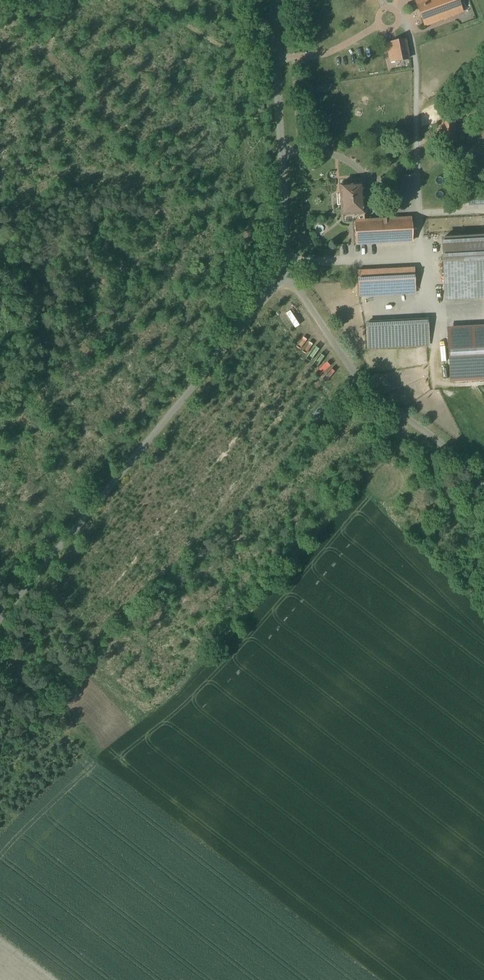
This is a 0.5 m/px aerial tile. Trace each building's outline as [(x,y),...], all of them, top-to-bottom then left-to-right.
[(427,26),(463,13),(458,0),(417,0),(427,26)] [(406,39),(387,44),(391,62),(410,57),(406,39)] [(456,117),(439,117),(440,145),(457,144),(456,117)] [(355,214),(364,213),(363,183),(340,184),(342,214),(355,214)] [(365,219),(364,213),(355,214),(356,244),(413,241),(412,217),(365,219)] [(445,240),(447,302),(483,301),(483,238),(445,240)] [(414,269),(359,272),(361,296),(415,293),(414,269)] [(428,320),(366,323),(367,348),(429,345),(428,320)] [(448,327),(451,381),(483,379),(483,325),(448,327)]
